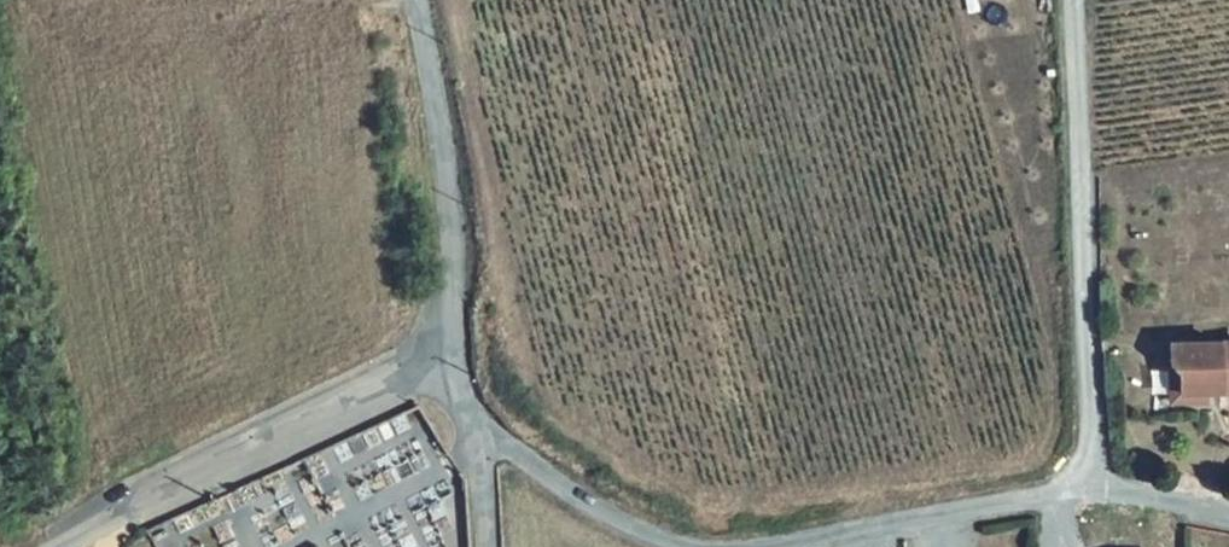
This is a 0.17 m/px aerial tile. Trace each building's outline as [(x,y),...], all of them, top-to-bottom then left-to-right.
[(1173,347),(1174,368),(1184,376),(1185,395),(1228,394),(1228,346),(1173,347)] [(143,528),(120,546),(153,546),(143,528)]
